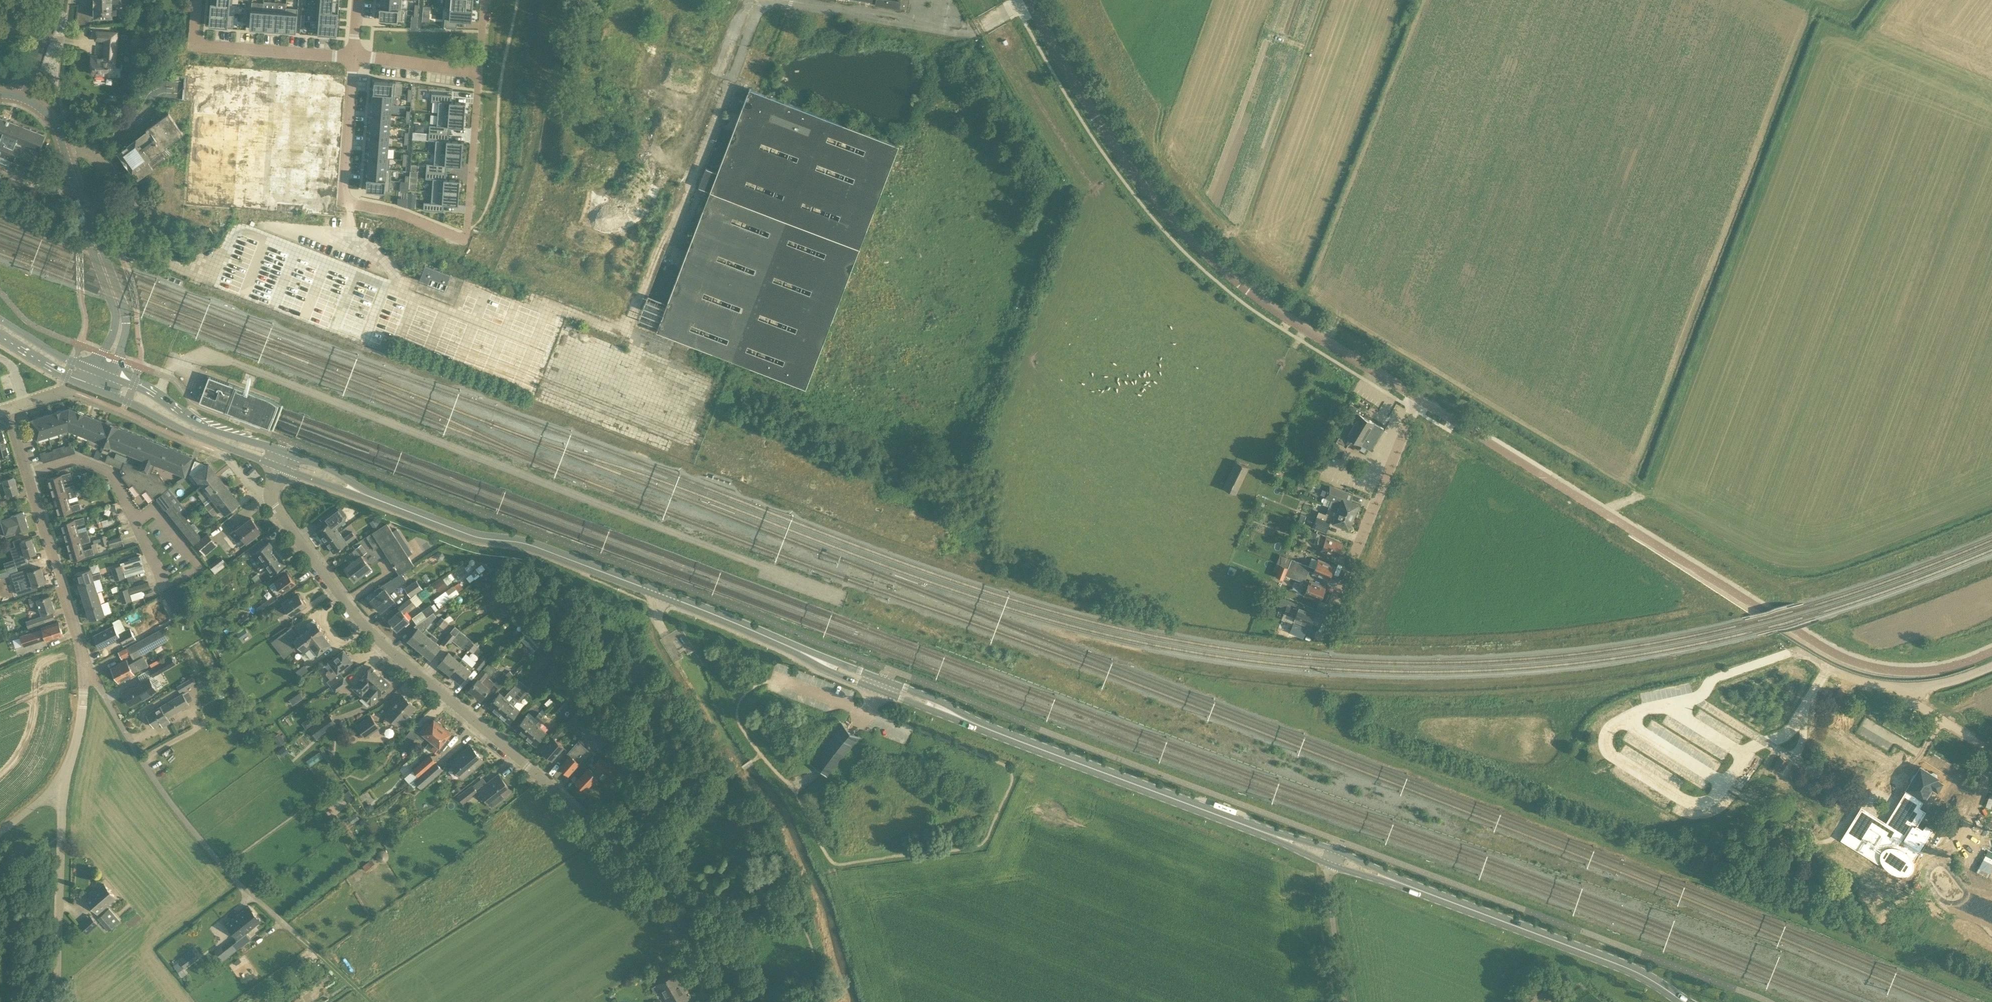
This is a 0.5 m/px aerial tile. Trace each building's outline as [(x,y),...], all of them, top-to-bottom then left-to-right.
[(114,3),(122,3),(121,0),(94,0),(94,17),(113,17),(112,9),(114,9),(114,3)] [(317,10),(338,12),(339,0),(336,0),(317,0),(317,10)] [(400,9),(400,0),(379,0),(378,8),(400,10),(400,9)] [(449,8),(471,9),(472,0),(444,0),(444,8),(449,8)] [(229,15),(229,3),(211,2),(210,13),(229,15)] [(430,20),(430,5),(422,5),(422,20),(430,20)] [(286,10),(284,31),(297,32),(298,8),(286,7),(286,10)] [(263,10),(262,29),(273,30),(275,9),(263,8),(263,10)] [(402,9),(400,9),(400,10),(378,8),(377,19),(401,21),(402,9)] [(471,9),(449,8),(448,19),(443,19),(442,27),(455,28),(456,21),(470,22),(471,9)] [(263,10),(251,9),(250,28),(262,29),(263,10)] [(275,9),(273,30),(284,31),(286,10),(275,9)] [(317,10),(316,21),(337,23),(338,12),(317,10)] [(210,13),(209,25),(232,27),(233,15),(229,15),(210,13)] [(316,21),(315,33),(336,35),(337,23),(316,21)] [(97,58),(97,55),(91,56),(92,73),(105,73),(105,76),(113,76),(113,59),(115,59),(117,33),(96,31),(95,39),(105,40),(104,58),(97,58)] [(335,76),(202,66),(193,185),(326,195),(335,76)] [(182,93),(182,80),(167,80),(167,93),(182,93)] [(391,94),(392,82),(373,81),(373,92),(391,94)] [(694,345),(702,348),(805,388),(898,145),(749,88),(717,172),(706,167),(698,187),(710,191),(656,331),(694,345)] [(391,104),(391,94),(373,92),(372,103),(391,104)] [(464,95),(443,93),(442,106),(437,106),(437,113),(450,115),(450,107),(463,108),(464,95)] [(390,115),(391,104),(372,103),(371,114),(390,115)] [(146,129),(147,131),(118,152),(132,172),(133,171),(138,178),(152,168),(147,161),(151,158),(162,150),(161,149),(183,134),(168,113),(146,129)] [(441,121),(440,133),(462,135),(463,123),(449,122),(450,115),(437,113),(436,121),(441,121)] [(389,126),(390,115),(371,114),(370,125),(389,126)] [(16,122),(8,119),(1,116),(0,116),(0,155),(32,167),(45,133),(16,122)] [(388,137),(389,126),(370,125),(369,135),(388,137)] [(462,135),(440,133),(439,145),(434,145),(434,152),(447,153),(447,146),(461,147),(462,135)] [(388,147),(388,137),(369,135),(369,146),(388,147)] [(387,158),(388,147),(369,146),(368,157),(387,158)] [(438,160),(437,172),(459,173),(460,162),(446,160),(447,153),(434,152),(433,159),(438,160)] [(386,169),(387,158),(368,157),(367,168),(386,169)] [(385,180),(386,169),(367,168),(366,178),(385,180)] [(459,173),(437,172),(436,184),(431,183),(431,191),(443,192),(444,184),(458,185),(459,173)] [(384,191),(385,180),(366,178),(365,190),(384,191)] [(435,198),(434,212),(454,214),(456,200),(443,199),(443,192),(431,191),(430,198),(435,198)] [(407,201),(407,199),(398,198),(398,204),(407,207),(407,201)] [(213,234),(209,227),(199,233),(202,240),(213,234)] [(445,289),(451,274),(425,263),(419,279),(445,289)] [(209,376),(199,401),(234,414),(234,415),(261,424),(274,428),(275,427),(275,426),(277,420),(278,417),(279,416),(280,413),(281,410),(282,407),(283,406),(283,405),(283,403),(280,402),(209,376)] [(1383,428),(1374,423),(1368,420),(1371,415),(1350,403),(1348,407),(1352,410),(1339,432),(1340,433),(1335,441),(1346,447),(1350,439),(1361,445),(1369,450),(1383,428)] [(155,464),(185,476),(193,456),(119,427),(119,426),(106,420),(106,422),(85,413),(77,410),(69,407),(62,410),(62,409),(54,412),(31,419),(37,438),(69,429),(98,440),(98,441),(111,447),(111,446),(141,457),(137,466),(108,454),(105,461),(122,468),(125,472),(122,475),(130,486),(133,483),(140,493),(146,489),(154,499),(155,498),(164,492),(169,488),(160,476),(152,472),(155,464)] [(1331,425),(1338,415),(1332,411),(1326,422),(1331,425)] [(1340,459),(1344,450),(1332,445),(1328,453),(1340,459)] [(96,450),(94,457),(99,459),(102,452),(96,450)] [(1235,460),(1222,487),(1236,494),(1247,469),(1249,467),(1235,460)] [(198,487),(216,473),(209,463),(195,474),(199,479),(194,482),(198,487)] [(0,471),(0,472),(0,489),(4,488),(6,494),(17,491),(12,476),(3,479),(0,471)] [(50,487),(64,483),(63,481),(72,478),(71,472),(61,474),(48,478),(50,487)] [(216,473),(198,487),(197,489),(200,493),(199,495),(203,500),(210,494),(224,483),(216,473)] [(1318,487),(1321,480),(1318,479),(1315,478),(1312,484),(1318,487)] [(53,496),(76,490),(74,484),(65,487),(64,483),(50,487),(53,496)] [(210,494),(213,498),(205,505),(209,510),(231,492),(224,483),(210,494)] [(1332,507),(1352,515),(1357,504),(1350,501),(1353,493),(1329,484),(1324,496),(1331,499),(1328,505),(1332,507)] [(76,490),(53,496),(56,506),(69,502),(79,499),(76,490)] [(165,511),(174,504),(164,492),(155,498),(165,511)] [(231,492),(209,510),(213,515),(222,508),(225,513),(239,502),(231,492)] [(70,505),(69,502),(56,506),(59,515),(81,508),(79,502),(70,505)] [(176,524),(184,517),(174,504),(165,511),(176,524)] [(318,530),(322,535),(321,537),(323,540),(325,540),(326,541),(339,531),(337,527),(346,520),(347,514),(339,504),(320,518),(325,525),(318,530)] [(1352,515),(1332,507),(1327,518),(1317,514),(1312,527),(1325,532),(1329,521),(1340,525),(1340,524),(1348,527),(1352,515)] [(5,536),(14,533),(14,531),(28,526),(23,511),(9,516),(7,509),(0,512),(0,521),(5,536)] [(1303,523),(1306,515),(1300,513),(1297,520),(1303,523)] [(77,528),(76,525),(85,523),(84,517),(75,519),(61,523),(64,532),(77,528)] [(184,517),(176,524),(182,532),(190,525),(184,517)] [(246,521),(245,520),(223,537),(234,551),(261,530),(251,517),(246,521)] [(374,528),(381,524),(377,517),(370,522),(374,528)] [(101,522),(97,523),(98,527),(111,523),(110,518),(101,521),(101,522)] [(181,532),(192,545),(202,537),(197,531),(199,530),(193,522),(190,525),(182,532),(181,532)] [(397,528),(392,531),(387,522),(366,536),(374,549),(381,545),(399,573),(414,564),(408,555),(413,552),(397,528)] [(66,541),(89,535),(86,526),(77,528),(64,532),(66,541)] [(1313,542),(1317,532),(1309,529),(1305,539),(1313,542)] [(339,531),(326,541),(327,542),(326,544),(328,547),(330,547),(334,552),(356,536),(352,531),(344,537),(339,531)] [(204,552),(216,542),(208,533),(196,542),(196,543),(193,545),(201,554),(204,552)] [(69,550),(83,547),(82,543),(91,541),(89,535),(66,541),(69,550)] [(1326,537),(1325,538),(1318,535),(1314,545),(1321,547),(1320,550),(1336,556),(1342,543),(1326,537)] [(110,546),(123,543),(121,536),(108,540),(110,546)] [(27,556),(27,555),(36,552),(32,537),(22,540),(21,537),(13,540),(14,545),(10,546),(15,559),(27,556)] [(256,551),(260,557),(253,562),(257,567),(277,552),(269,541),(266,543),(262,538),(247,549),(251,555),(256,551)] [(349,552),(354,560),(345,567),(354,580),(365,572),(367,574),(372,570),(362,555),(367,551),(361,543),(349,552)] [(83,547),(69,550),(71,560),(85,556),(95,553),(93,547),(84,550),(83,547)] [(435,556),(437,560),(442,559),(444,555),(442,551),(437,551),(435,556)] [(277,552),(257,567),(261,572),(268,567),(272,573),(285,563),(277,552)] [(29,562),(27,556),(15,559),(17,566),(29,562)] [(1328,578),(1330,573),(1331,573),(1334,566),(1318,560),(1315,568),(1286,556),(1283,565),(1280,564),(1280,565),(1307,575),(1309,570),(1313,571),(1313,572),(1328,578)] [(113,574),(134,567),(132,561),(111,568),(113,574)] [(481,564),(476,568),(479,573),(485,569),(481,564)] [(34,569),(33,565),(20,570),(22,577),(30,575),(33,586),(46,582),(41,567),(34,569)] [(134,567),(113,574),(115,580),(125,577),(135,573),(145,570),(143,565),(134,567)] [(1324,586),(1309,581),(1305,580),(1307,575),(1280,565),(1275,576),(1283,579),(1285,574),(1303,582),(1299,591),(1304,593),(1304,594),(1318,600),(1318,601),(1319,601),(1320,598),(1321,599),(1323,593),(1322,592),(1325,586),(1324,585),(1324,586)] [(98,572),(93,574),(91,568),(75,573),(79,584),(94,580),(99,578),(98,572)] [(274,581),(269,585),(277,596),(283,592),(296,583),(292,577),(292,575),(288,570),(274,581)] [(470,573),(466,577),(469,582),(474,578),(470,573)] [(260,578),(250,585),(254,591),(264,583),(260,578)] [(443,578),(434,584),(439,591),(448,584),(443,578)] [(416,579),(404,587),(410,596),(422,588),(416,579)] [(83,596),(98,591),(94,580),(79,584),(83,596)] [(148,581),(118,590),(120,597),(142,590),(150,587),(148,581)] [(382,586),(384,588),(371,599),(381,611),(394,599),(388,592),(393,588),(387,582),(382,586)] [(439,607),(459,593),(456,588),(453,585),(434,599),(436,603),(439,607)] [(495,589),(498,595),(504,591),(500,586),(495,589)] [(164,595),(173,612),(187,605),(177,588),(164,595)] [(86,607),(102,603),(98,591),(83,596),(86,607)] [(120,597),(122,603),(132,600),(130,593),(120,597)] [(306,605),(306,604),(306,602),(304,599),(302,599),(298,593),(289,599),(289,598),(282,603),(284,605),(276,610),(280,616),(288,611),(291,616),(306,605)] [(31,606),(39,603),(43,614),(55,610),(50,595),(40,598),(39,594),(28,598),(31,606)] [(261,613),(278,602),(273,596),(257,607),(261,613)] [(403,613),(410,607),(412,609),(416,605),(410,597),(398,607),(400,609),(388,619),(397,630),(409,619),(403,613)] [(102,603),(86,607),(90,619),(105,614),(102,603)] [(431,604),(422,610),(427,616),(434,612),(438,608),(434,603),(432,605),(431,604)] [(1298,606),(1297,608),(1286,603),(1283,612),(1294,616),(1293,619),(1309,626),(1314,613),(1298,606)] [(436,615),(434,612),(427,616),(418,623),(420,624),(408,639),(419,648),(432,633),(425,628),(436,615)] [(243,624),(250,618),(246,614),(239,619),(243,624)] [(34,626),(46,622),(44,615),(32,619),(27,621),(29,627),(34,625),(34,626)] [(450,615),(444,618),(439,624),(443,628),(449,622),(448,621),(454,618),(450,615)] [(306,624),(309,628),(295,639),(301,648),(302,647),(304,650),(311,658),(331,642),(322,631),(323,631),(313,618),(306,624)] [(527,629),(533,625),(528,618),(522,623),(527,629)] [(24,646),(46,639),(46,640),(63,634),(59,622),(42,627),(42,628),(20,635),(24,646)] [(121,637),(124,645),(136,639),(130,627),(118,633),(114,624),(93,635),(100,648),(121,637)] [(1292,624),(1289,633),(1303,638),(1306,630),(1292,624)] [(215,640),(207,625),(203,627),(211,642),(215,640)] [(166,626),(155,632),(145,637),(119,651),(122,657),(131,653),(134,658),(168,639),(164,632),(168,630),(166,626)] [(447,646),(452,639),(459,630),(460,630),(455,626),(451,631),(450,631),(442,641),(447,646)] [(452,639),(457,644),(465,634),(460,630),(459,630),(452,639)] [(529,630),(521,639),(534,650),(542,642),(529,630)] [(271,641),(284,657),(295,648),(291,643),(282,633),(271,641)] [(432,633),(419,648),(431,657),(440,645),(435,642),(438,638),(432,633)] [(469,649),(474,643),(470,639),(465,645),(469,649)] [(474,652),(479,646),(474,643),(469,649),(474,652)] [(330,678),(327,681),(331,686),(344,677),(340,671),(345,667),(345,665),(351,660),(350,659),(351,657),(349,655),(347,655),(343,650),(329,661),(333,666),(325,672),(330,678)] [(549,651),(541,659),(546,665),(554,656),(549,651)] [(449,673),(462,658),(456,652),(453,656),(448,652),(438,664),(449,673)] [(144,655),(129,663),(126,659),(118,663),(119,665),(112,668),(118,681),(134,673),(133,672),(149,664),(144,655)] [(474,666),(479,670),(488,660),(483,656),(474,666)] [(149,669),(153,677),(176,664),(172,657),(149,669)] [(462,658),(449,673),(461,682),(473,667),(462,658)] [(488,677),(497,667),(490,661),(484,668),(483,668),(471,682),(473,684),(469,689),(481,698),(494,683),(488,677)] [(304,665),(296,671),(300,676),(308,669),(304,665)] [(360,679),(359,678),(351,687),(361,695),(362,694),(380,675),(371,666),(360,679)] [(544,666),(540,670),(545,676),(549,671),(544,666)] [(494,683),(499,688),(513,674),(512,672),(510,670),(506,673),(505,672),(494,683)] [(371,704),(378,696),(390,683),(380,675),(362,694),(361,695),(371,704)] [(196,682),(192,677),(176,686),(180,692),(196,682)] [(335,692),(349,683),(344,677),(331,686),(335,692)] [(152,692),(156,690),(149,678),(123,692),(124,695),(123,696),(127,703),(129,702),(130,705),(142,698),(142,699),(153,694),(152,692)] [(488,705),(490,706),(490,708),(492,710),(494,709),(498,713),(509,700),(518,690),(525,683),(524,684),(520,679),(508,691),(504,696),(499,692),(488,705)] [(498,713),(504,718),(503,719),(506,722),(508,721),(509,722),(520,709),(514,704),(517,700),(519,701),(530,688),(525,683),(518,690),(509,700),(498,713)] [(565,693),(569,697),(575,692),(571,688),(565,693)] [(300,692),(289,699),(293,704),(304,697),(300,692)] [(183,693),(161,706),(147,714),(154,727),(161,723),(163,726),(170,722),(168,717),(190,704),(183,693)] [(385,712),(399,725),(415,706),(402,694),(385,712)] [(515,727),(516,729),(516,730),(519,732),(520,732),(525,736),(543,715),(539,711),(532,720),(526,715),(515,727)] [(317,738),(337,723),(329,713),(309,728),(317,738)] [(543,715),(525,736),(530,740),(530,742),(532,744),(534,743),(535,745),(546,732),(539,726),(547,718),(543,715)] [(356,724),(365,738),(371,734),(373,732),(363,719),(356,724)] [(436,720),(434,719),(431,723),(427,720),(420,729),(420,730),(419,732),(413,727),(403,738),(410,744),(417,736),(422,740),(426,735),(431,739),(442,725),(441,725),(442,724),(437,719),(436,720)] [(809,763),(828,779),(861,737),(841,722),(809,763)] [(596,723),(589,730),(598,740),(605,732),(596,723)] [(442,725),(431,739),(435,742),(431,748),(439,754),(451,739),(447,736),(450,732),(449,731),(450,730),(444,725),(443,726),(442,725)] [(556,740),(566,731),(562,726),(551,736),(552,737),(546,743),(548,745),(542,751),(551,759),(563,746),(556,740)] [(279,732),(273,737),(279,746),(285,742),(279,732)] [(282,756),(289,751),(285,745),(278,751),(282,756)] [(452,765),(449,768),(449,771),(454,777),(457,777),(460,775),(462,778),(483,760),(470,745),(449,762),(452,765)] [(569,754),(570,754),(559,766),(568,774),(579,762),(575,759),(580,754),(574,749),(569,754)] [(430,754),(412,769),(418,776),(436,761),(430,754)] [(581,785),(585,789),(593,781),(594,782),(599,778),(598,777),(603,772),(611,779),(618,772),(601,756),(594,763),(597,767),(593,772),(589,767),(576,780),(577,782),(576,782),(580,786),(581,785)] [(1782,772),(1789,761),(1779,756),(1772,767),(1782,772)] [(414,787),(417,784),(421,788),(443,769),(436,761),(418,776),(410,783),(414,787)] [(623,768),(616,776),(621,781),(628,773),(623,768)] [(1837,826),(1837,828),(1837,829),(1837,830),(1837,831),(1838,832),(1838,833),(1838,834),(1839,834),(1839,835),(1839,836),(1840,836),(1840,837),(1841,838),(1842,839),(1843,840),(1844,841),(1844,842),(1845,842),(1846,843),(1847,843),(1847,844),(1848,844),(1849,845),(1850,845),(1851,846),(1852,846),(1854,847),(1855,847),(1856,848),(1857,848),(1858,848),(1859,848),(1860,848),(1861,848),(1863,848),(1865,848),(1865,847),(1866,847),(1867,847),(1868,846),(1869,846),(1870,845),(1871,844),(1871,843),(1872,843),(1872,842),(1873,841),(1873,840),(1873,839),(1873,838),(1885,835),(1886,836),(1886,837),(1887,837),(1887,838),(1888,839),(1888,840),(1889,841),(1890,842),(1891,842),(1892,843),(1893,844),(1894,845),(1895,845),(1896,846),(1897,846),(1898,846),(1899,847),(1900,847),(1901,848),(1903,848),(1904,848),(1905,848),(1906,848),(1907,848),(1909,848),(1911,848),(1912,847),(1913,847),(1914,846),(1915,846),(1915,845),(1916,844),(1917,843),(1917,842),(1917,841),(1917,840),(1918,839),(1917,838),(1917,837),(1917,836),(1917,835),(1917,834),(1916,834),(1916,833),(1916,832),(1915,832),(1915,831),(1915,830),(1914,830),(1914,829),(1913,829),(1917,823),(1922,826),(1930,813),(1921,807),(1932,790),(1938,781),(1931,777),(1921,770),(1907,792),(1897,786),(1888,799),(1867,786),(1860,797),(1855,794),(1838,822),(1838,823),(1837,824),(1837,826)] [(478,788),(492,806),(505,796),(504,794),(510,789),(498,773),(478,788)] [(472,783),(457,795),(463,803),(478,792),(472,783)] [(355,797),(349,789),(342,795),(347,803),(355,797)] [(369,861),(367,862),(363,866),(367,871),(373,866),(369,861)] [(86,899),(98,913),(116,897),(104,883),(86,899)] [(222,949),(220,946),(215,951),(222,961),(250,938),(246,932),(260,921),(248,906),(226,923),(238,938),(236,940),(235,939),(222,949)] [(98,918),(109,930),(120,921),(109,908),(98,918)] [(86,934),(92,929),(84,920),(79,924),(79,925),(86,934)] [(185,968),(199,957),(192,948),(178,958),(179,960),(173,965),(178,971),(182,976),(186,973),(182,969),(184,967),(185,968)] [(668,1001),(681,1001),(688,998),(674,974),(657,983),(668,1001)]
